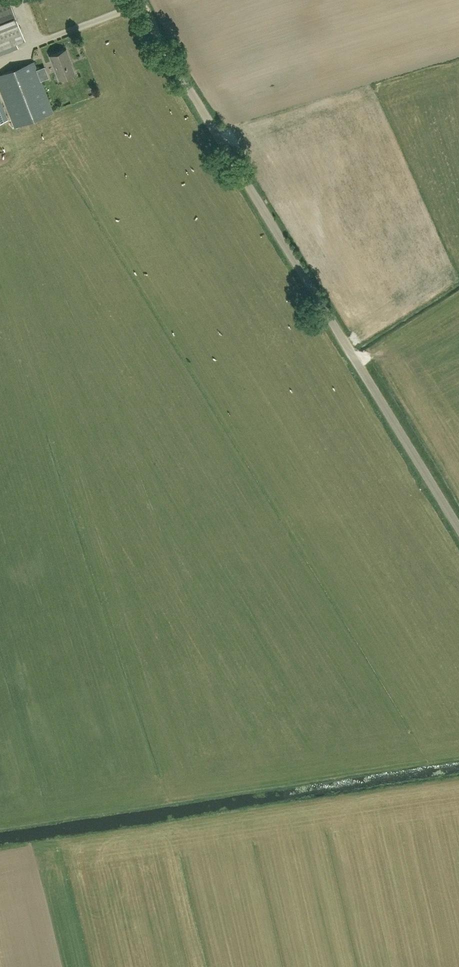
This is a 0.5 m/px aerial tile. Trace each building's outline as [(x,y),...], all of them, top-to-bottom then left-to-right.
[(12,7),(9,0),(0,0),(0,49),(25,40),(12,7)] [(59,79),(74,74),(69,60),(70,60),(66,49),(50,55),(59,79)] [(53,112),(33,62),(0,75),(0,89),(15,127),(53,112)]
